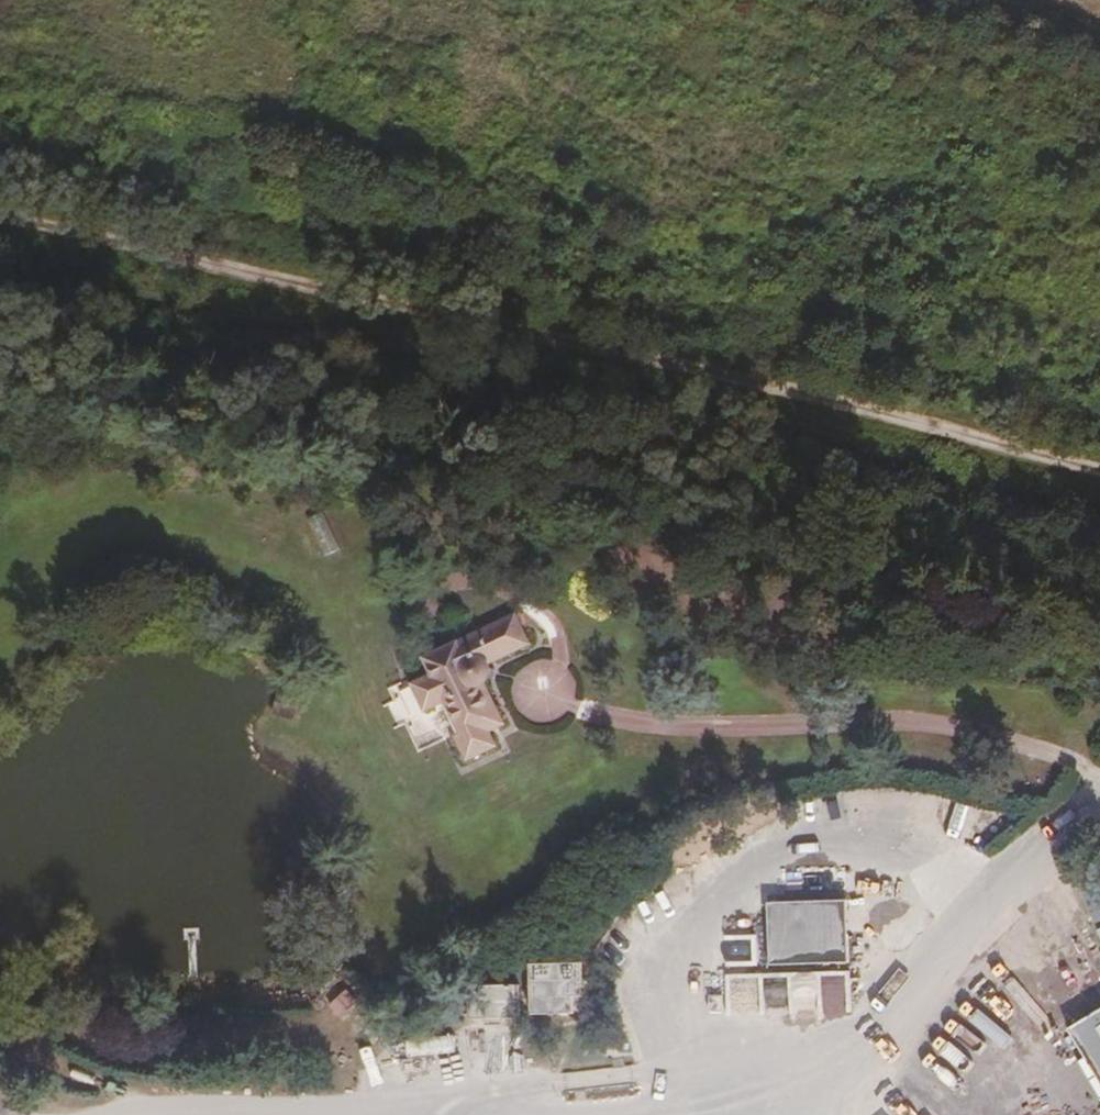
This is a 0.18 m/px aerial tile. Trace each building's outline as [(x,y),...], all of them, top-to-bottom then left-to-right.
[(532,638),(522,613),(428,656),(438,677),(418,687),(431,716),(451,707),(472,757),(504,742),(499,726),(511,720),(493,676),(495,669),(492,658),(532,638)] [(1085,893),(1098,922),(1099,922),(1099,890),(1099,887),(1085,893)] [(778,967),(856,963),(853,902),(779,906),(780,919),(744,921),(746,962),(778,961),(778,967)] [(596,966),(544,967),(545,1016),(587,1015),(587,999),(597,999),(596,966)] [(1072,1029),(1099,1075),(1099,1012),(1072,1029)]
